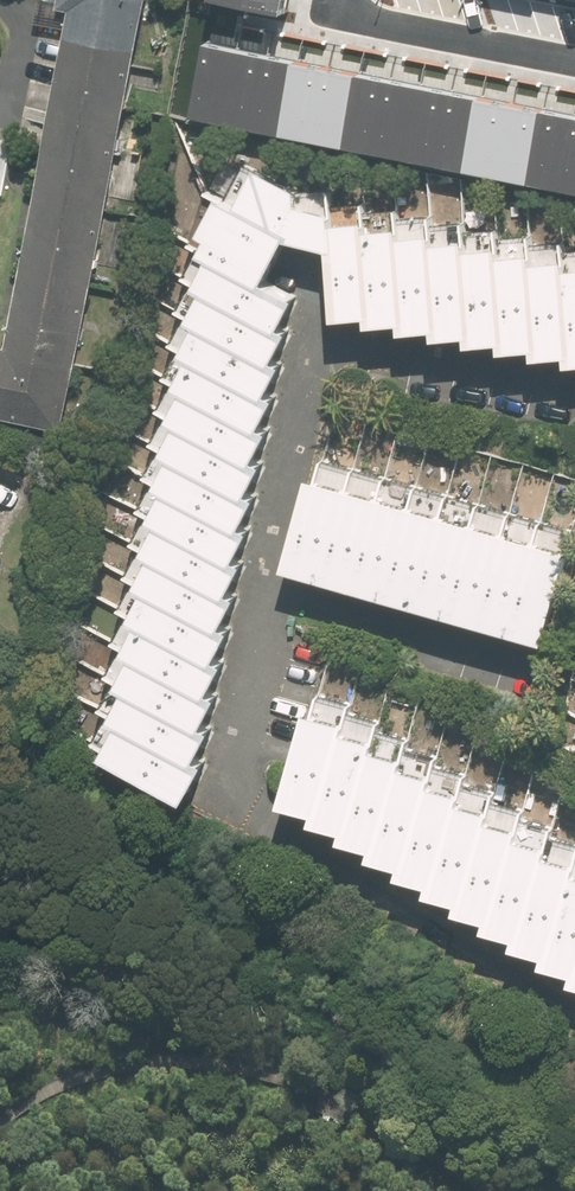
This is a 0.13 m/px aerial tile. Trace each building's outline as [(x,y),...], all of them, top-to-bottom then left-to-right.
[(0,345),(0,414),(67,426),(149,0),(63,0),(61,7),(74,9),(9,346),(0,345)] [(294,17),(297,0),(214,0),(294,17)] [(208,42),(194,110),(574,190),(574,119),(208,42)] [(0,133),(0,193),(6,194),(16,136),(0,133)] [(245,202),(296,229),(336,238),(335,218),(333,205),(306,199),(306,185),(263,161),(245,202)] [(245,202),(226,192),(198,245),(217,255),(221,247),(274,274),(296,229),(245,202)] [(341,313),(375,310),(370,224),(369,215),(335,218),(336,238),(341,313)] [(375,319),(409,317),(404,230),(403,222),(370,224),(375,310),(375,319)] [(409,325),(443,323),(438,238),(437,228),(404,230),(409,317),(409,325)] [(444,332),(476,330),(472,242),(472,235),(438,238),(443,323),(444,332)] [(477,337),(510,335),(505,248),(505,240),(472,242),(476,330),(477,337)] [(510,343),(542,341),(539,256),(538,246),(505,248),(510,335),(510,343)] [(290,320),(306,291),(274,274),(221,247),(217,255),(206,277),(216,282),(290,320)] [(574,348),(574,344),(571,263),(570,254),(539,256),(542,341),(542,351),(574,348)] [(284,354),(300,325),(290,320),(216,282),(201,312),(207,315),(284,354)] [(278,389),(293,359),(284,354),(207,315),(192,344),(200,348),(278,389)] [(270,422),(285,392),(278,389),(200,348),(185,378),(194,383),(270,422)] [(187,417),(264,456),(279,427),(270,422),(194,383),(179,412),(187,417)] [(258,490),(273,461),(264,456),(187,417),(172,446),(180,450),(258,490)] [(251,524),(266,494),(258,490),(180,450),(165,480),(176,485),(251,524)] [(291,566),(323,575),(353,466),(321,457),(291,566)] [(323,575),(356,584),(386,475),(353,466),(323,575)] [(356,584),(388,593),(418,484),(386,475),(356,584)] [(388,593),(421,602),(451,493),(418,484),(388,593)] [(242,557),(257,527),(251,524),(176,485),(160,515),(168,518),(242,557)] [(421,602),(453,611),(484,502),(451,493),(421,602)] [(453,611),(486,620),(516,511),(484,502),(453,611)] [(486,620),(519,628),(549,520),(516,511),(486,620)] [(237,591),(252,562),(242,557),(168,518),(152,548),(159,551),(237,591)] [(551,637),(574,551),(574,527),(549,520),(519,628),(551,637)] [(230,625),(245,595),(237,591),(159,551),(143,580),(153,585),(230,625)] [(222,658),(238,629),(230,625),(153,585),(138,615),(146,619),(222,658)] [(214,692),(230,662),(222,658),(146,619),(131,649),(139,653),(214,692)] [(208,726),(223,696),(214,692),(139,653),(123,682),(132,687),(208,726)] [(204,761),(220,732),(208,726),(132,687),(117,716),(125,720),(204,761)] [(346,720),(311,709),(286,803),(321,815),(344,728),(346,720)] [(195,794),(210,764),(204,761),(125,720),(110,750),(195,794)] [(374,737),(344,728),(321,815),(319,823),(351,833),(371,748),(374,737)] [(404,756),(371,748),(351,833),(349,841),(379,851),(401,765),(404,756)] [(434,775),(401,765),(379,851),(376,861),(409,869),(431,783),(434,775)] [(463,792),(431,783),(409,869),(406,879),(436,886),(461,802),(463,792)] [(492,809),(461,802),(436,886),(434,896),(465,904),(490,818),(492,809)] [(522,827),(490,818),(465,904),(463,914),(496,922),(520,837),(522,827)] [(550,846),(520,837),(496,922),(493,932),(527,941),(548,855),(550,846)] [(548,855),(527,941),(525,954),(558,962),(574,884),(574,863),(548,855)] [(558,962),(555,972),(574,977),(574,884),(558,962)]
